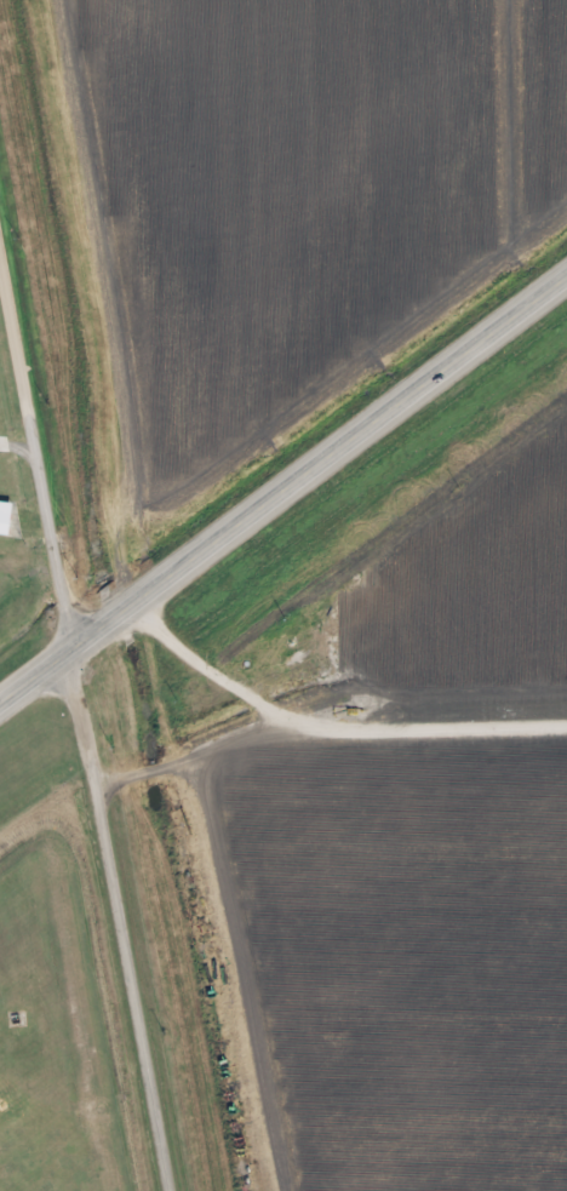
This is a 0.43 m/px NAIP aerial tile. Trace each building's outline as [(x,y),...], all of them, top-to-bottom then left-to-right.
[(0,503),(0,535),(12,537),(17,506),(0,503)]
